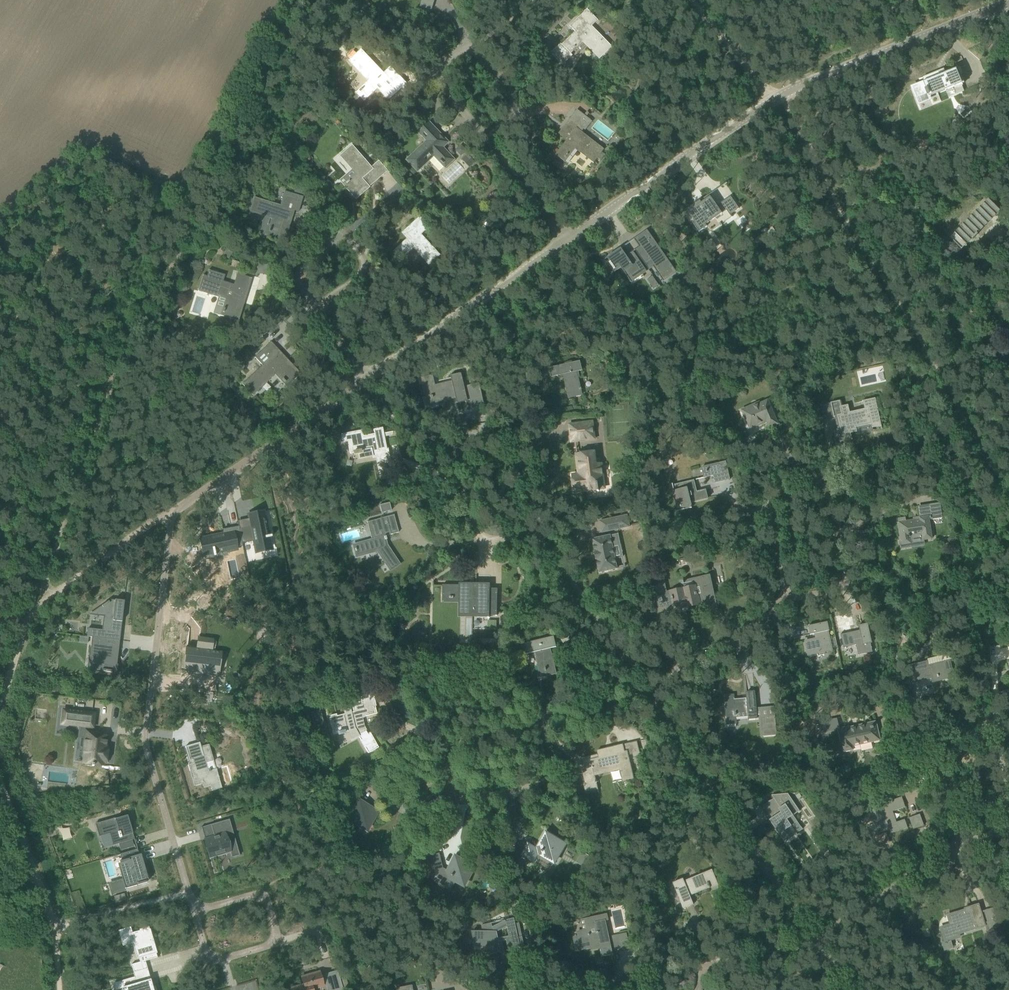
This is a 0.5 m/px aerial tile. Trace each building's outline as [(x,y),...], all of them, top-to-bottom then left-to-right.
[(433,8),(435,0),(422,0),(421,6),(433,8)] [(583,42),(599,59),(612,47),(592,25),(598,19),(588,9),(570,26),(575,32),(562,45),(571,54),(583,42)] [(389,88),(401,77),(391,67),(384,73),(361,49),(349,61),(368,81),(356,93),(364,101),(378,89),(389,100),(395,94),(389,88)] [(558,60),(562,65),(569,59),(564,54),(558,60)] [(923,83),(912,87),(916,98),(927,93),(928,95),(929,97),(931,96),(938,93),(945,90),(945,91),(945,90),(949,98),(964,92),(962,86),(961,84),(964,83),(958,67),(944,73),(945,73),(945,74),(940,75),(938,72),(939,72),(939,71),(919,79),(919,80),(923,78),(925,81),(923,82),(923,83)] [(567,140),(555,155),(565,162),(575,149),(594,163),(604,149),(582,132),(584,129),(585,130),(592,121),(577,109),(558,133),(567,140)] [(419,134),(425,141),(405,160),(418,173),(434,157),(445,168),(447,166),(454,160),(443,147),(448,142),(430,123),(419,134)] [(340,156),(355,174),(343,184),(356,200),(371,187),(370,187),(388,171),(379,160),(372,167),(353,145),(340,156)] [(472,150),(469,154),(473,159),(477,155),(472,150)] [(552,164),(559,169),(562,165),(556,160),(552,164)] [(285,241),(294,211),(298,212),(303,197),(284,191),(280,205),(252,196),(248,210),(273,217),(268,235),(285,241)] [(693,209),(688,212),(691,217),(693,219),(694,221),(692,223),(696,228),(699,233),(704,229),(707,227),(717,220),(716,218),(721,214),(722,214),(724,213),(723,212),(725,211),(727,210),(730,215),(739,208),(730,196),(717,206),(710,196),(710,197),(709,195),(695,204),(696,206),(693,209)] [(950,238),(962,249),(1000,211),(988,199),(950,238)] [(402,233),(407,239),(393,251),(401,260),(414,249),(429,265),(440,255),(422,235),(430,227),(420,216),(402,233)] [(639,247),(635,250),(649,270),(653,267),(655,266),(661,276),(672,268),(659,249),(656,245),(652,239),(649,236),(646,231),(635,238),(641,246),(639,247)] [(621,248),(607,258),(608,258),(610,262),(609,263),(614,269),(615,268),(614,267),(620,263),(624,268),(630,276),(639,270),(635,263),(639,261),(633,251),(626,256),(621,249),(621,248)] [(226,249),(223,255),(229,259),(232,252),(226,249)] [(198,291),(225,300),(220,315),(238,321),(252,278),(238,274),(235,285),(223,281),(225,275),(209,270),(207,276),(203,275),(198,291)] [(653,276),(647,280),(653,288),(659,285),(653,276)] [(253,336),(257,341),(265,333),(261,329),(253,336)] [(242,384),(253,395),(276,374),(288,387),(287,388),(288,388),(302,375),(271,342),(255,356),(263,364),(242,384)] [(613,360),(607,362),(609,370),(616,367),(613,360)] [(550,368),(552,377),(564,374),(565,381),(568,380),(571,396),(582,394),(577,371),(582,370),(580,361),(550,368)] [(432,376),(422,378),(427,398),(436,396),(438,401),(446,399),(446,397),(455,394),(457,401),(459,401),(465,399),(459,374),(450,376),(453,385),(443,388),(443,385),(434,387),(432,376)] [(872,423),(873,428),(881,426),(875,398),(862,401),(864,409),(850,412),(848,404),(840,406),(841,414),(837,415),(840,429),(837,430),(839,442),(852,440),(850,433),(857,431),(856,427),(872,423)] [(760,402),(759,401),(741,409),(750,428),(766,421),(769,428),(778,424),(767,399),(760,402)] [(570,425),(572,441),(597,438),(596,432),(598,431),(597,422),(592,423),(592,422),(570,425)] [(341,434),(342,442),(349,441),(349,443),(348,443),(350,454),(354,453),(354,454),(360,453),(360,452),(370,450),(372,459),(387,456),(386,450),(387,450),(382,428),(373,430),(374,435),(363,437),(362,430),(341,434)] [(581,475),(572,476),(574,492),(597,489),(597,491),(599,491),(598,487),(603,486),(601,464),(595,465),(594,453),(577,455),(579,471),(581,471),(581,475)] [(725,462),(702,468),(704,478),(713,475),(715,483),(724,481),(724,480),(729,479),(729,478),(725,462)] [(691,502),(707,498),(705,490),(697,492),(694,481),(696,480),(677,484),(676,483),(676,484),(672,485),(673,491),(672,491),(676,509),(692,505),(691,502)] [(389,503),(379,505),(380,506),(381,513),(391,511),(389,504),(389,503)] [(931,507),(933,519),(942,518),(940,505),(931,507)] [(251,526),(239,528),(242,543),(254,540),(256,550),(271,547),(264,511),(248,514),(251,526)] [(371,538),(352,544),(356,557),(377,552),(389,571),(391,570),(399,564),(387,546),(385,540),(386,539),(386,536),(399,532),(394,515),(384,517),(367,522),(371,538)] [(630,527),(627,515),(611,519),(614,530),(630,527)] [(920,519),(905,522),(905,518),(898,519),(902,542),(900,542),(901,549),(912,547),(910,540),(923,538),(923,540),(932,539),(928,517),(920,518),(920,519)] [(223,533),(200,538),(204,556),(213,554),(213,556),(215,556),(214,552),(226,549),(226,551),(236,549),(236,547),(242,546),(242,543),(239,528),(222,531),(223,533)] [(607,536),(592,539),(595,552),(596,560),(597,560),(599,572),(617,569),(615,559),(621,557),(619,545),(617,535),(617,534),(607,536)] [(717,610),(710,575),(694,579),(695,586),(670,591),(674,610),(706,603),(708,612),(717,610)] [(666,594),(664,581),(654,583),(657,596),(666,594)] [(443,585),(442,596),(443,596),(442,598),(450,598),(450,599),(454,599),(454,598),(460,599),(460,607),(475,608),(475,616),(476,616),(487,616),(487,617),(489,618),(489,616),(497,616),(497,610),(497,594),(497,589),(496,589),(496,590),(490,590),(490,589),(490,583),(488,583),(488,585),(443,585)] [(102,606),(92,613),(105,614),(104,630),(120,632),(123,610),(124,601),(119,601),(119,600),(111,600),(110,600),(109,601),(108,601),(102,605),(102,606)] [(851,616),(836,619),(839,632),(850,630),(849,624),(853,623),(851,616)] [(805,641),(808,655),(832,650),(828,631),(829,631),(827,622),(808,626),(810,635),(815,634),(816,639),(805,641)] [(860,629),(840,634),(843,648),(856,645),(858,655),(872,652),(870,643),(872,643),(870,633),(868,624),(859,626),(860,629)] [(88,628),(87,636),(93,637),(96,637),(97,629),(88,628)] [(89,656),(89,657),(90,657),(91,657),(96,658),(94,669),(102,670),(102,671),(112,672),(112,671),(116,672),(116,664),(117,664),(118,650),(118,648),(116,647),(106,646),(106,639),(96,637),(93,637),(93,644),(91,644),(91,647),(90,656),(89,656)] [(182,672),(189,673),(189,671),(193,671),(193,673),(219,677),(219,676),(218,676),(220,652),(211,650),(212,639),(214,639),(197,637),(198,638),(197,649),(185,647),(185,648),(187,648),(184,672),(182,672)] [(546,671),(547,675),(556,674),(550,649),(554,648),(552,638),(527,644),(529,654),(537,652),(539,661),(538,662),(540,670),(544,669),(545,671),(546,671)] [(906,666),(908,673),(911,682),(931,677),(932,682),(954,676),(950,659),(929,664),(928,660),(906,666)] [(746,692),(747,697),(747,701),(734,702),(734,695),(725,696),(727,719),(726,719),(726,725),(737,724),(736,717),(748,716),(748,719),(757,718),(755,692),(746,692)] [(337,716),(336,714),(330,715),(330,717),(329,718),(331,725),(333,734),(338,733),(338,734),(344,733),(344,731),(349,730),(354,729),(368,753),(378,748),(370,732),(367,734),(363,726),(361,718),(365,716),(377,714),(375,706),(375,707),(363,710),(361,701),(351,704),(353,712),(350,713),(350,714),(346,715),(345,714),(337,716)] [(79,737),(86,737),(83,762),(83,763),(92,764),(92,766),(94,766),(94,764),(103,765),(103,762),(106,762),(107,747),(105,747),(106,736),(97,735),(97,732),(89,731),(90,727),(93,727),(94,714),(63,710),(62,724),(79,725),(80,726),(79,737)] [(310,712),(315,732),(325,730),(320,710),(310,712)] [(761,717),(763,736),(777,735),(775,716),(761,717)] [(829,731),(827,721),(816,723),(819,734),(829,731)] [(853,749),(852,746),(879,740),(875,722),(848,728),(847,727),(838,729),(843,751),(853,749)] [(199,742),(185,746),(186,748),(186,749),(186,748),(189,760),(192,759),(193,763),(189,765),(188,765),(194,786),(202,784),(203,788),(210,786),(212,791),(222,788),(216,769),(213,770),(210,762),(212,761),(208,746),(201,748),(201,746),(199,742)] [(585,770),(582,771),(586,785),(583,786),(585,792),(598,789),(595,776),(620,770),(623,782),(634,780),(628,755),(633,754),(633,757),(640,756),(637,742),(623,745),(623,744),(597,751),(598,755),(582,758),(585,770)] [(788,794),(771,795),(774,798),(780,808),(779,809),(781,812),(771,819),(769,820),(785,843),(797,834),(797,833),(791,826),(797,822),(793,816),(800,811),(788,794)] [(871,808),(874,818),(870,819),(875,833),(888,828),(890,833),(907,827),(905,820),(895,823),(891,812),(905,807),(902,798),(871,808)] [(345,820),(357,827),(358,825),(366,830),(376,814),(375,810),(359,801),(354,809),(352,809),(345,820)] [(119,818),(96,824),(98,833),(99,836),(102,835),(111,832),(114,845),(118,844),(133,840),(132,838),(129,829),(131,829),(127,817),(128,817),(127,815),(119,818)] [(209,846),(206,846),(207,847),(208,852),(209,857),(210,857),(210,856),(211,856),(230,850),(228,841),(235,839),(232,828),(229,819),(210,825),(211,827),(212,827),(215,837),(214,837),(214,838),(207,840),(209,846)] [(521,856),(530,861),(534,863),(538,855),(555,865),(567,843),(547,832),(537,849),(528,844),(521,856)] [(824,838),(816,844),(825,856),(829,853),(824,838)] [(125,880),(110,884),(112,890),(113,893),(136,886),(147,883),(146,881),(145,877),(137,849),(120,854),(120,855),(122,861),(119,862),(119,863),(120,863),(125,880)] [(435,871),(431,879),(439,883),(438,884),(446,889),(451,880),(466,888),(471,879),(469,878),(473,869),(472,866),(456,857),(447,872),(443,869),(441,862),(442,862),(439,853),(425,857),(427,865),(433,864),(435,871)] [(586,854),(580,864),(584,867),(586,868),(592,857),(586,854)] [(694,904),(690,895),(716,884),(711,871),(702,875),(701,873),(684,880),(683,878),(672,882),(683,909),(694,904)] [(970,909),(966,910),(947,915),(950,923),(939,927),(944,943),(961,937),(960,934),(985,926),(989,937),(1001,933),(993,909),(981,913),(979,904),(970,907),(970,909)] [(582,929),(576,931),(577,936),(575,936),(577,949),(591,946),(591,948),(601,946),(603,955),(612,953),(611,949),(622,947),(620,934),(609,936),(605,921),(608,920),(607,913),(580,919),(582,929)] [(517,951),(518,951),(515,938),(518,938),(514,918),(505,920),(505,921),(492,927),(491,923),(481,925),(483,932),(472,932),(476,949),(486,945),(488,955),(501,952),(499,942),(506,940),(508,951),(517,949),(517,951)] [(130,927),(120,930),(121,933),(124,944),(127,943),(127,945),(134,943),(138,955),(140,962),(131,965),(133,973),(135,973),(136,973),(136,972),(142,970),(143,970),(141,963),(155,959),(155,958),(156,958),(157,958),(157,957),(155,953),(156,953),(154,947),(152,947),(150,940),(152,940),(151,936),(150,936),(149,929),(148,927),(139,930),(139,931),(132,933),(130,927)] [(312,989),(323,986),(319,972),(301,977),(303,985),(291,988),(292,989),(313,989),(312,989)] [(121,981),(123,987),(123,988),(124,989),(156,989),(155,987),(153,987),(150,979),(137,983),(135,977),(129,978),(129,979),(127,979),(121,981)] [(333,983),(335,989),(341,989),(342,989),(340,981),(333,983)]
